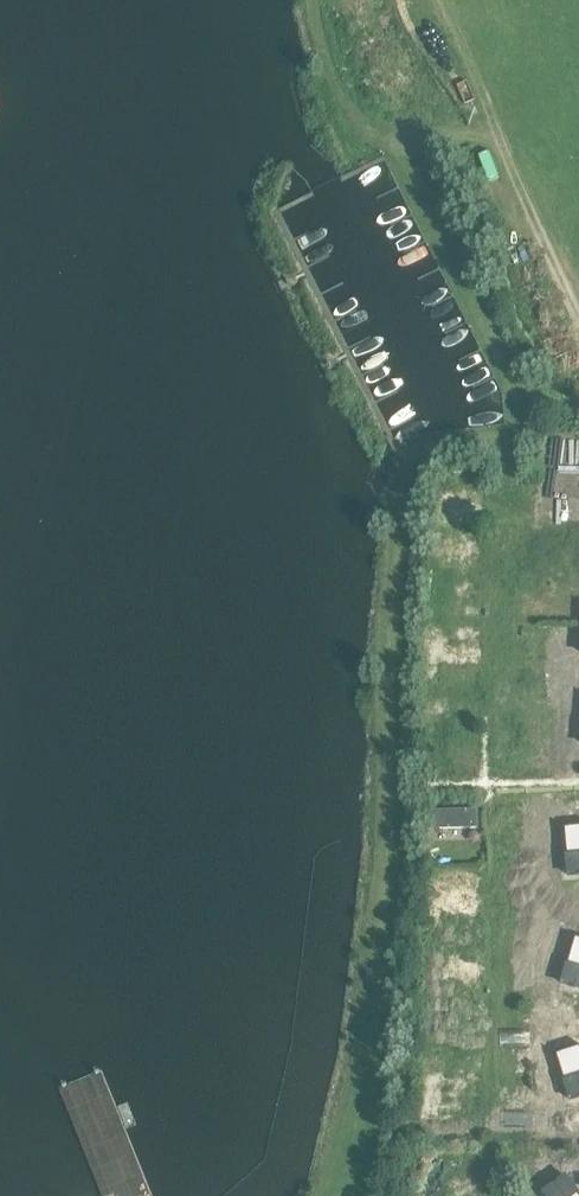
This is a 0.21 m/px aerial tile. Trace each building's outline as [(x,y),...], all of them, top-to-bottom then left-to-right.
[(578,491),(578,437),(563,437),(564,491),(578,491)] [(560,572),(578,573),(578,556),(561,555),(560,572)] [(478,830),(478,812),(427,811),(427,830),(478,830)] [(564,823),(569,875),(578,874),(578,822),(564,823)] [(577,933),(561,981),(578,986),(578,934),(577,933)] [(578,1033),(578,1013),(542,1014),(542,1034),(578,1033)] [(555,1049),(570,1096),(578,1093),(578,1042),(555,1049)] [(567,1171),(545,1186),(553,1195),(578,1195),(578,1187),(567,1171)]
